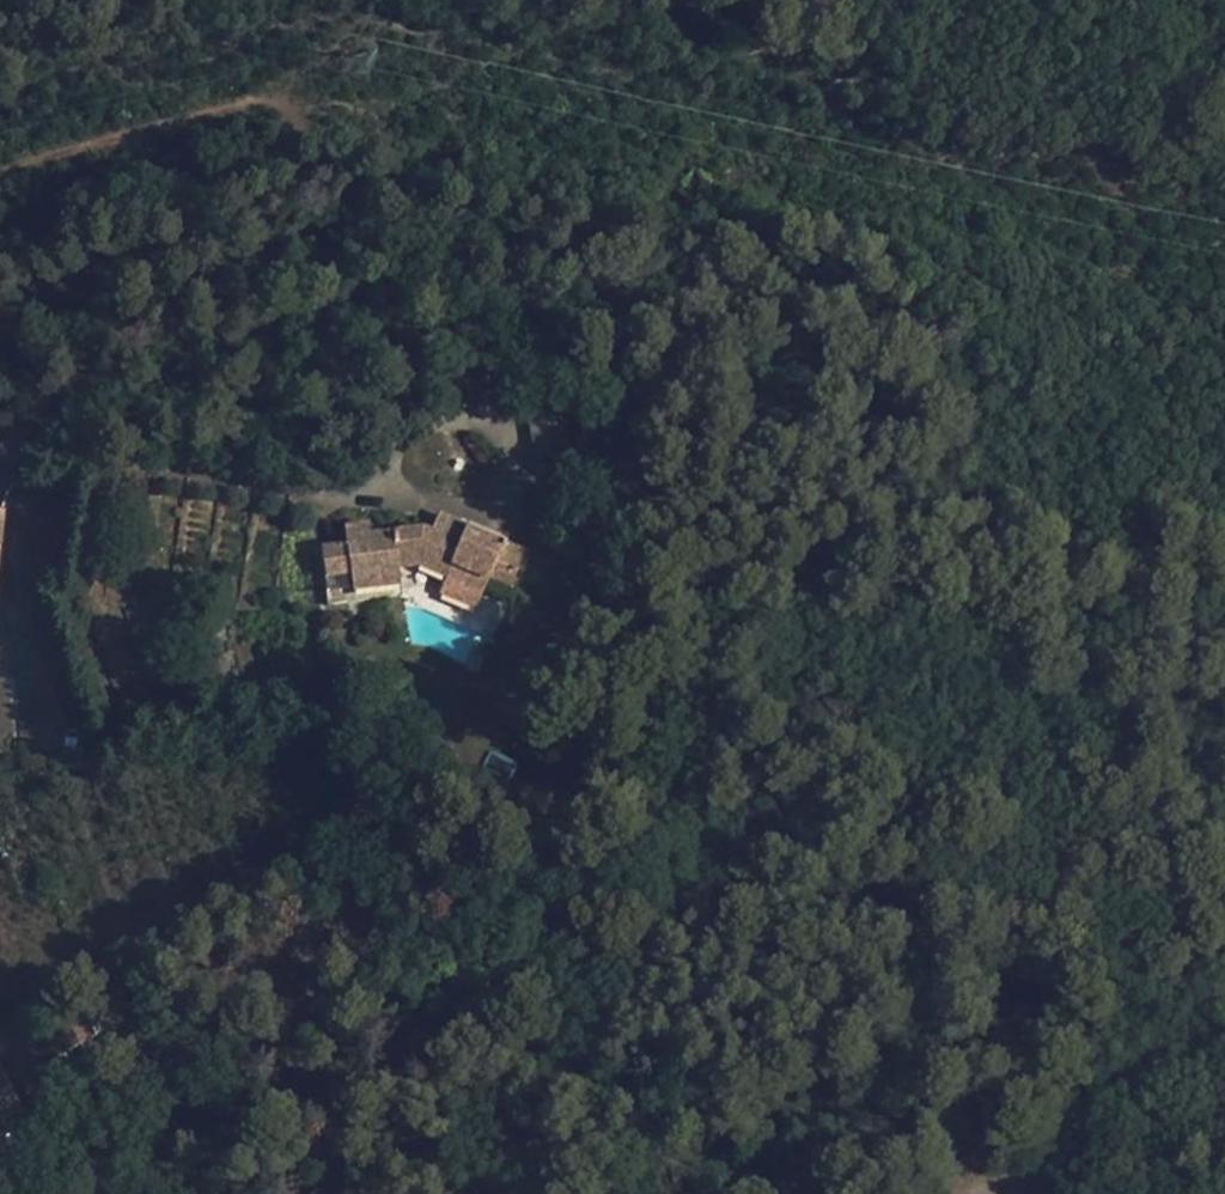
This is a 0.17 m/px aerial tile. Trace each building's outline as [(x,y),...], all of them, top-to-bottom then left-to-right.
[(497,547),(440,520),(430,538),(405,533),(374,540),(372,531),(324,540),(326,563),(302,567),(306,602),(339,596),(341,609),(384,600),(382,577),(408,573),(470,603),(497,547)] [(31,1099),(0,1041),(0,1116),(31,1099)]
